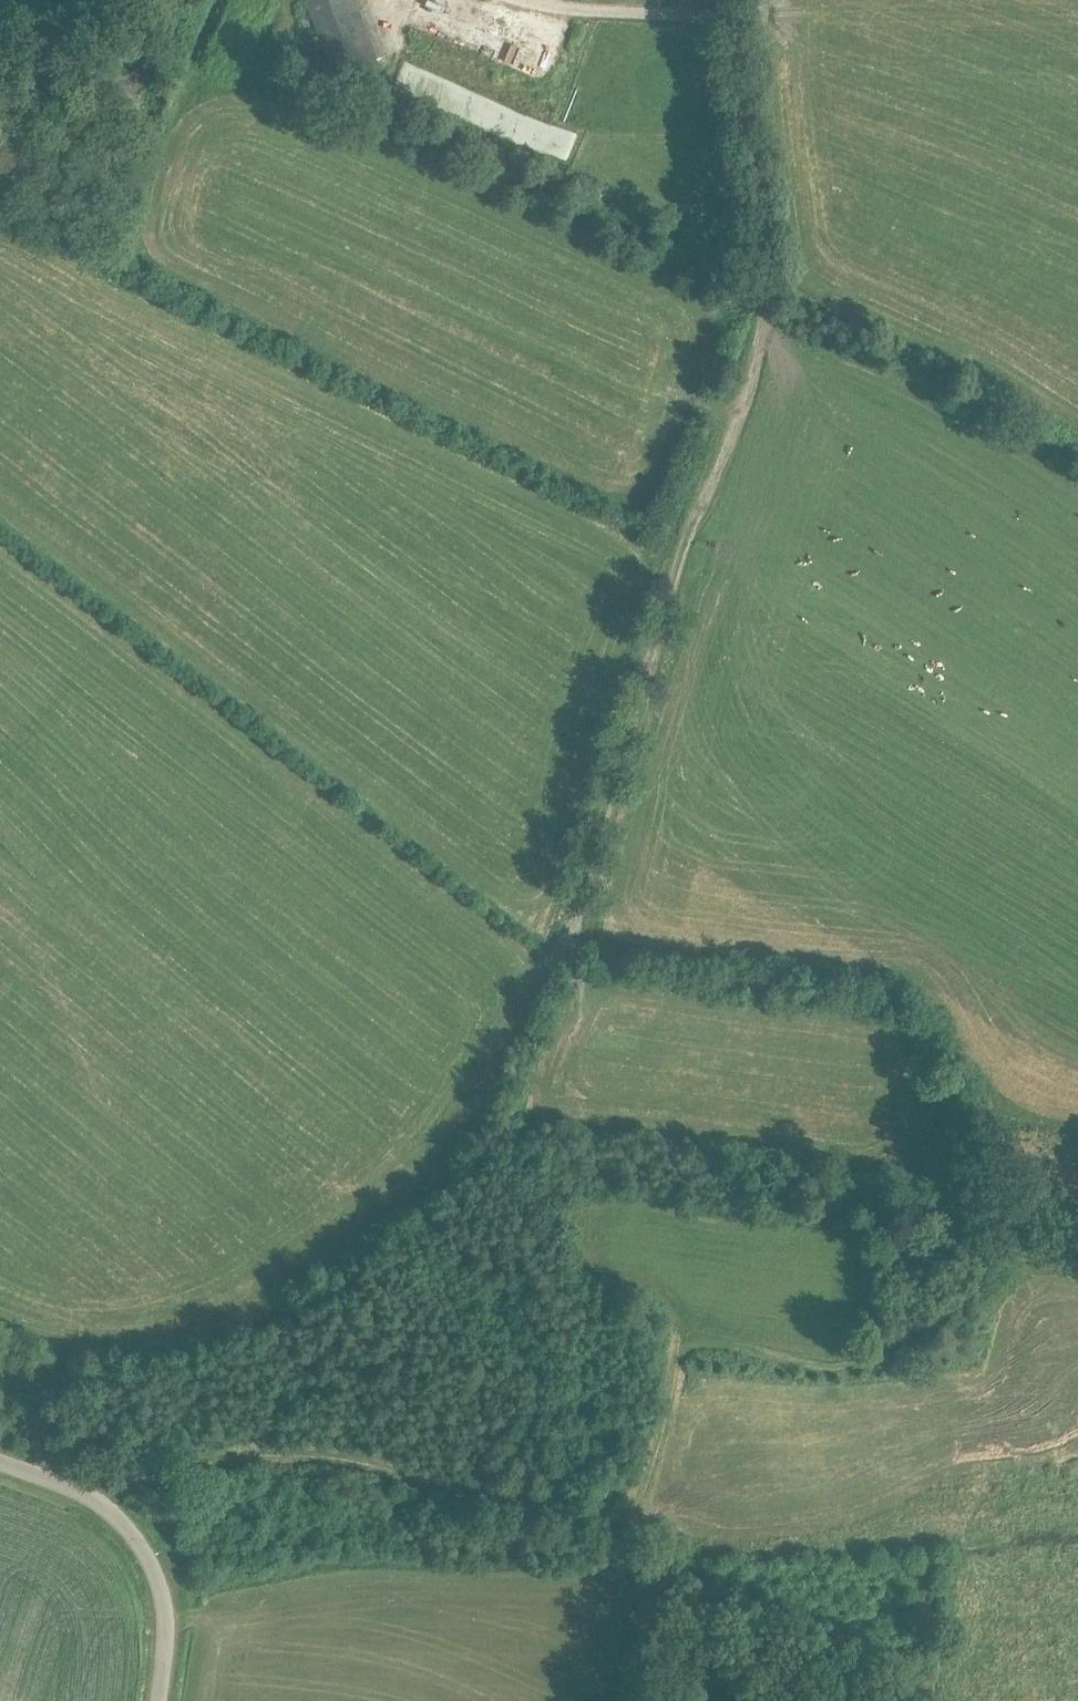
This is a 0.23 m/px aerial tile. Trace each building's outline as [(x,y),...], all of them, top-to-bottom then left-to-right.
[(333,76),(380,60),(359,0),(305,0),(333,76)]
